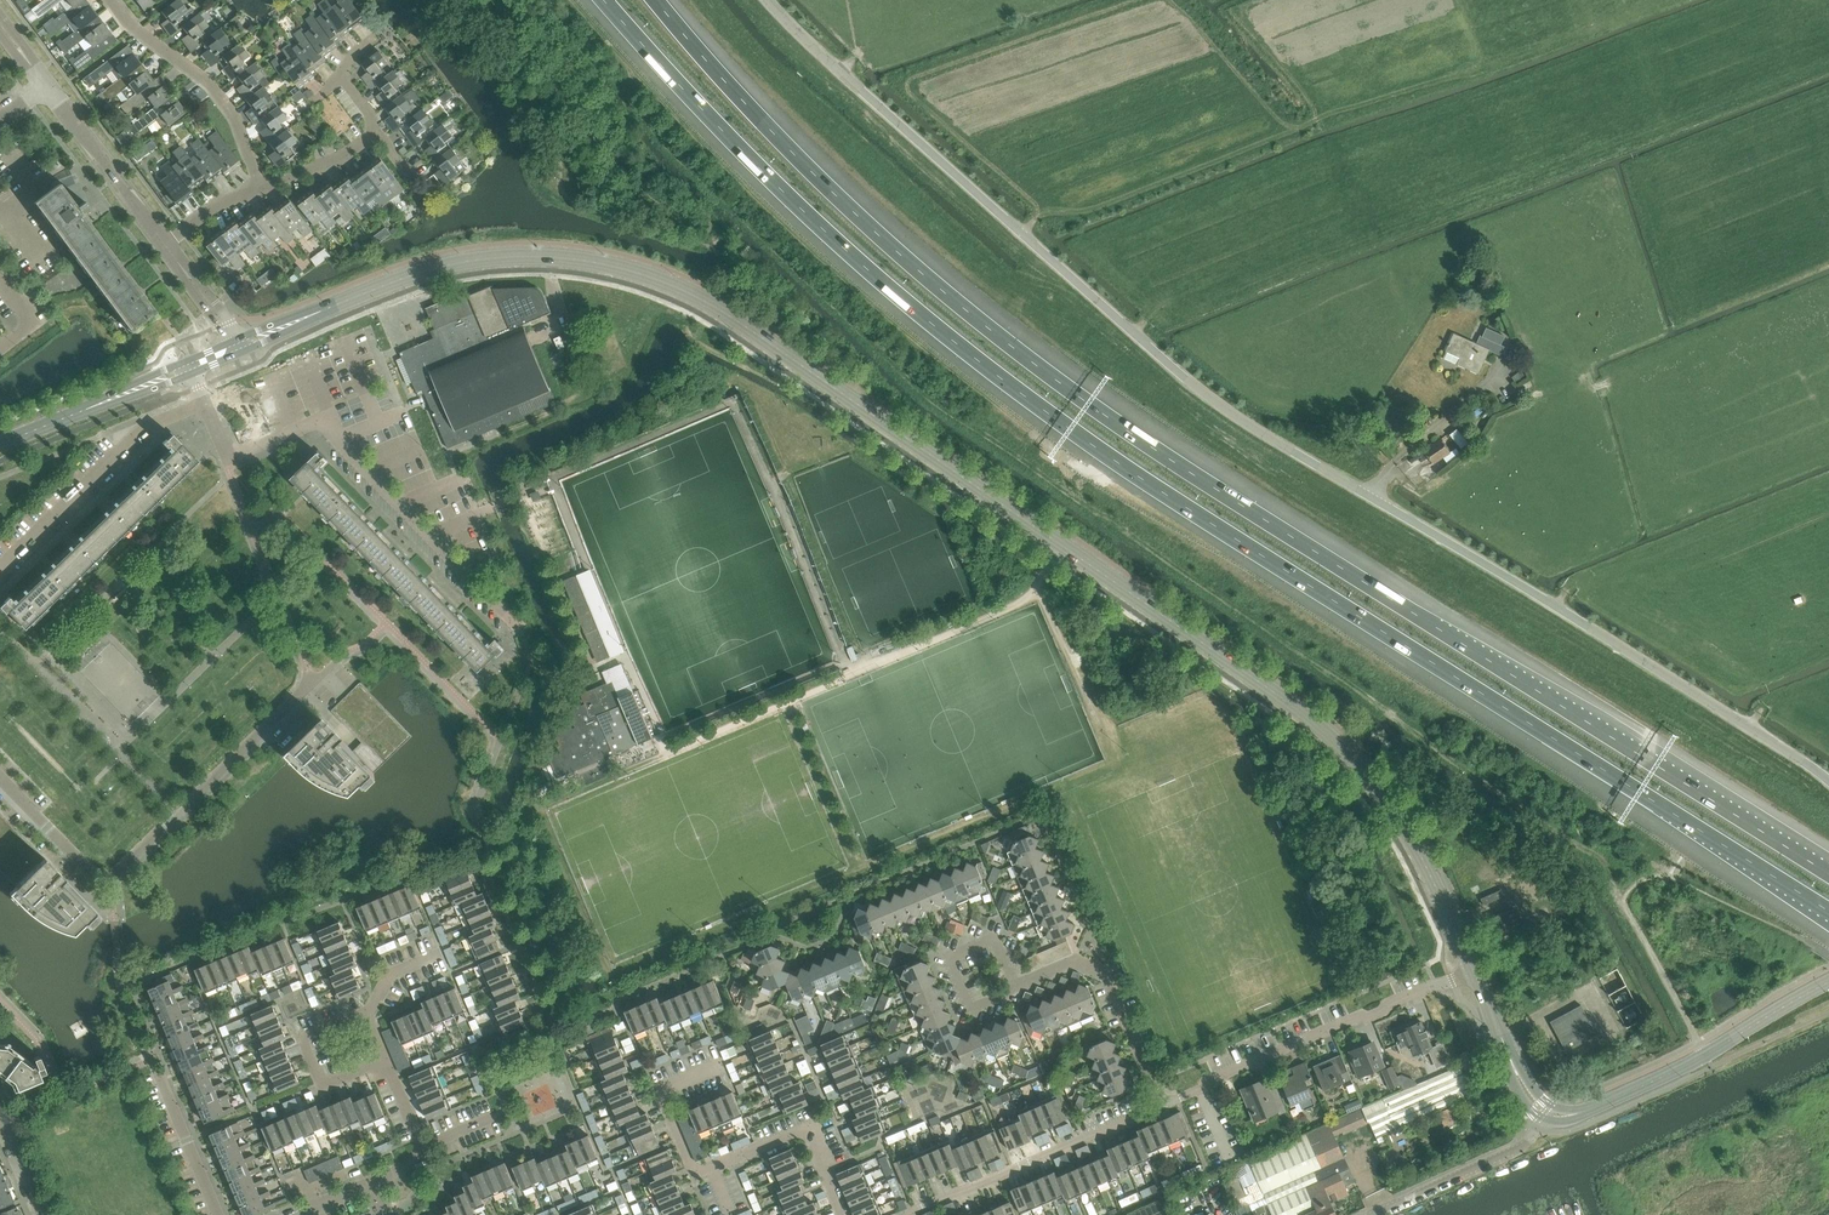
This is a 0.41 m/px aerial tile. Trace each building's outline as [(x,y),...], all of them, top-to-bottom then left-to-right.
[(83,0),(45,0),(31,10),(38,18),(60,2),(67,11),(73,7),(74,7),(83,0)] [(154,0),(136,0),(145,12),(156,3),(154,0)] [(197,15),(191,8),(187,10),(179,0),(177,0),(161,12),(166,18),(168,17),(169,19),(161,24),(170,36),(182,27),(187,23),(197,15)] [(338,45),(341,43),(339,39),(350,31),(333,7),(328,0),(325,0),(319,4),(325,13),(319,18),(338,45)] [(350,31),(365,20),(351,0),(339,0),(340,2),(333,7),(350,31)] [(87,24),(98,16),(90,6),(79,14),(74,7),(73,7),(67,11),(55,20),(51,23),(45,27),(51,35),(67,24),(74,33),(80,29),(87,24)] [(306,33),(324,57),(339,46),(338,45),(319,18),(315,13),(307,19),(314,28),(306,33)] [(208,38),(202,31),(208,26),(199,14),(197,15),(187,23),(182,27),(186,34),(188,32),(190,34),(182,40),(191,51),(202,43),(208,38)] [(64,53),(86,37),(93,47),(100,41),(100,42),(111,34),(103,23),(92,31),(87,24),(80,29),(74,33),(62,42),(58,45),(64,53)] [(294,48),(312,72),(327,61),(324,57),(306,33),(303,28),(295,34),(301,43),(294,48)] [(234,49),(229,42),(219,30),(208,38),(202,43),(206,48),(208,47),(209,49),(202,54),(211,66),(222,57),(228,53),(234,49)] [(77,71),(106,50),(100,42),(100,41),(93,47),(75,59),(71,62),(77,71)] [(282,64),(300,87),(315,76),(312,72),(294,48),(291,43),(283,49),(290,58),(282,64)] [(249,68),(243,60),(249,56),(240,44),(234,49),(228,53),(222,57),(227,63),(229,62),(230,64),(223,70),(231,81),(237,77),(249,68)] [(118,81),(141,64),(133,53),(128,46),(117,54),(84,79),(90,87),(111,71),(118,81)] [(362,77),(371,89),(377,84),(389,76),(383,68),(388,64),(379,52),(362,64),(367,71),(369,69),(370,71),(362,77)] [(129,99),(149,85),(154,81),(141,64),(118,81),(105,90),(101,93),(97,97),(103,104),(122,90),(129,99)] [(264,89),(257,80),(263,76),(255,64),(249,68),(237,77),(242,82),(243,81),(245,83),(237,89),(247,101),(264,89)] [(377,96),(385,107),(402,95),(397,88),(403,83),(402,83),(407,79),(401,71),(396,74),(394,72),(389,76),(377,84),(381,90),(383,89),(385,91),(377,96)] [(127,114),(148,98),(155,108),(162,103),(173,95),(165,85),(154,93),(149,85),(129,99),(121,106),(127,114)] [(273,111),(267,104),(272,100),(264,89),(247,101),(250,106),(252,105),(253,107),(246,113),(255,125),(261,120),(273,111)] [(386,120),(394,132),(406,123),(423,110),(414,104),(411,106),(402,95),(385,107),(390,114),(392,112),(393,114),(386,120)] [(127,142),(140,131),(156,120),(163,130),(168,125),(186,113),(178,102),(168,110),(162,103),(155,108),(138,121),(133,124),(121,134),(127,142)] [(286,130),(281,123),(287,119),(278,107),(273,111),(261,120),(265,126),(267,125),(268,126),(260,132),(269,144),(286,130)] [(438,130),(432,122),(425,113),(423,110),(406,123),(410,129),(411,128),(413,129),(405,135),(415,148),(427,138),(438,130)] [(452,150),(446,142),(452,138),(444,126),(438,130),(427,138),(431,144),(433,143),(434,145),(426,151),(435,163),(452,150)] [(295,154),(289,146),(295,142),(286,130),(269,144),(273,149),(275,148),(276,150),(269,155),(278,167),(295,154)] [(241,164),(217,132),(209,138),(215,147),(208,152),(223,172),(225,175),(241,164)] [(223,172),(208,152),(199,139),(191,145),(198,154),(191,159),(205,178),(204,179),(207,183),(223,172)] [(205,178),(191,159),(181,146),(173,152),(180,161),(173,166),(190,189),(204,179),(205,178)] [(466,169),(452,150),(435,163),(439,168),(440,167),(442,169),(435,174),(443,186),(466,169)] [(383,193),(390,201),(405,190),(380,158),(365,169),(383,193)] [(190,189),(173,166),(169,161),(161,167),(168,176),(161,181),(178,205),(193,193),(190,189)] [(372,209),(375,212),(390,201),(383,193),(365,169),(351,180),(368,204),(372,209)] [(358,206),(364,214),(372,209),(368,204),(351,180),(348,176),(333,187),(351,211),(358,206)] [(351,211),(334,188),(331,184),(316,195),(334,218),(340,213),(347,222),(355,216),(351,211)] [(128,277),(82,215),(81,213),(89,207),(85,202),(83,203),(78,189),(67,193),(66,194),(59,185),(35,203),(103,295),(106,293),(133,329),(153,314),(126,278),(128,277)] [(334,218),(316,195),(313,191),(298,202),(316,225),(322,220),(328,229),(336,223),(333,219),(334,218)] [(313,231),(289,199),(275,210),(292,233),(299,228),(305,237),(313,231)] [(292,233),(275,210),(272,206),(257,217),(274,240),(281,235),(288,244),(296,238),(292,233)] [(274,240),(257,217),(254,214),(239,225),(256,248),(263,243),(270,252),(278,246),(274,240)] [(256,248),(239,225),(237,221),(221,232),(239,255),(245,250),(252,259),(260,253),(256,248)] [(239,255),(221,232),(206,243),(224,267),(231,261),(237,270),(245,264),(239,255)] [(549,388),(532,348),(525,330),(524,325),(551,313),(544,295),(543,293),(541,290),(539,289),(536,287),(533,287),(531,287),(493,288),(492,286),(470,296),(468,291),(426,308),(436,331),(433,332),(436,337),(437,337),(438,341),(420,349),(418,345),(400,352),(402,358),(399,359),(409,383),(412,382),(417,393),(423,390),(448,448),(556,402),(550,388),(549,388)] [(1497,320),(1502,331),(1508,329),(1503,317),(1497,320)] [(1500,355),(1504,347),(1501,346),(1505,337),(1486,328),(1482,337),(1480,336),(1476,344),(1454,333),(1443,358),(1479,374),(1489,350),(1500,355)] [(554,339),(556,343),(559,350),(565,346),(560,336),(554,339)] [(1520,371),(1511,378),(1516,384),(1525,377),(1520,371)] [(1449,436),(1460,450),(1468,444),(1456,430),(1449,436)] [(32,620),(184,472),(197,460),(180,442),(180,443),(172,434),(165,440),(165,439),(161,443),(165,448),(167,447),(171,451),(15,603),(12,600),(9,596),(4,601),(0,605),(0,608),(5,613),(7,611),(24,628),(32,620)] [(1441,439),(1424,451),(1433,465),(1451,453),(1441,439)] [(453,609),(317,469),(322,465),(323,466),(328,462),(324,458),(318,453),(309,461),(292,478),(480,671),(497,654),(499,656),(505,650),(500,644),(496,639),(492,643),(490,646),(453,609)] [(611,657),(577,575),(563,581),(597,663),(611,657)] [(546,750),(558,778),(601,760),(602,763),(609,759),(608,757),(653,738),(633,691),(619,697),(612,681),(581,694),(585,705),(568,712),(575,728),(573,729),(571,725),(553,733),(559,746),(557,747),(556,745),(546,750)] [(351,796),(412,736),(370,692),(360,683),(331,711),(362,742),(358,747),(353,751),(322,720),(287,754),(297,765),(303,770),(309,775),(315,780),(322,784),(329,788),(336,791),(343,794),(351,796)] [(0,812),(0,871),(15,887),(26,897),(55,869),(0,812)] [(1036,848),(1039,840),(1030,836),(1029,836),(1027,832),(1029,828),(1025,826),(1009,833),(1008,837),(1009,837),(1012,838),(1014,843),(1010,852),(1008,853),(1009,856),(1007,860),(1011,862),(1013,865),(1015,864),(1019,855),(1036,848)] [(1013,865),(1018,877),(1021,876),(1024,867),(1041,860),(1044,852),(1036,848),(1019,855),(1015,864),(1013,865)] [(967,896),(968,899),(981,894),(980,891),(983,882),(981,878),(985,876),(986,876),(988,873),(982,860),(977,862),(976,866),(968,863),(964,871),(971,887),(967,896)] [(1018,877),(1023,889),(1026,888),(1029,879),(1046,872),(1050,864),(1041,860),(1024,867),(1021,876),(1018,877)] [(468,874),(464,863),(439,873),(444,885),(468,874)] [(998,877),(1001,870),(993,867),(990,874),(998,877)] [(955,901),(956,904),(968,899),(967,896),(971,887),(964,871),(956,868),(952,876),(959,893),(955,901)] [(94,912),(95,913),(97,912),(55,869),(26,897),(15,887),(9,893),(19,903),(25,909),(31,914),(37,919),(44,923),(51,926),(58,930),(66,932),(73,934),(86,922),(84,921),(94,912)] [(1023,889),(1028,901),(1030,900),(1034,891),(1051,884),(1055,876),(1046,872),(1029,879),(1026,888),(1023,889)] [(943,906),(945,909),(956,904),(955,901),(959,893),(952,876),(944,873),(940,881),(947,898),(943,906)] [(473,885),(468,874),(444,885),(448,895),(473,885)] [(995,884),(998,877),(990,874),(988,881),(995,884)] [(947,898),(940,881),(932,877),(928,886),(935,903),(943,906),(947,898)] [(428,891),(424,883),(417,886),(421,894),(428,891)] [(935,903),(928,886),(919,883),(916,891),(923,907),(931,911),(935,903)] [(422,908),(412,884),(400,889),(411,913),(422,908)] [(1028,901),(1033,913),(1036,912),(1039,903),(1056,897),(1059,888),(1051,884),(1034,891),(1030,900),(1028,901)] [(459,903),(477,895),(473,885),(448,895),(453,906),(459,904),(459,903)] [(923,907),(916,891),(907,888),(904,897),(911,913),(919,916),(923,907)] [(411,913),(400,889),(389,894),(400,918),(411,913)] [(1483,906),(1503,898),(1500,890),(1480,899),(1483,906)] [(431,900),(428,891),(421,894),(425,903),(431,900)] [(1009,901),(1012,894),(1003,891),(1001,898),(1009,901)] [(488,904),(483,893),(483,892),(477,895),(459,903),(459,904),(464,914),(488,904)] [(911,913),(904,897),(896,893),(892,902),(899,918),(907,922),(911,913)] [(400,918),(389,894),(378,898),(389,922),(400,918)] [(1033,913),(1038,925),(1041,924),(1045,916),(1061,908),(1065,900),(1056,897),(1039,903),(1036,912),(1033,913)] [(389,922),(378,898),(367,903),(378,927),(389,922)] [(1006,908),(1009,901),(1001,898),(998,905),(1006,908)] [(899,918),(892,902),(883,899),(879,907),(887,923),(895,926),(899,918)] [(378,927),(367,903),(357,907),(367,932),(378,927)] [(887,923),(879,907),(871,903),(867,912),(874,928),(883,932),(887,923)] [(492,915),(488,904),(464,914),(468,925),(492,915)] [(436,913),(433,905),(426,907),(430,916),(436,913)] [(1038,925),(1043,937),(1046,936),(1050,928),(1066,920),(1070,912),(1061,908),(1045,916),(1041,924),(1038,925)] [(1522,928),(1513,908),(1490,918),(1498,939),(1522,928)] [(874,928),(867,912),(859,909),(855,917),(862,933),(871,937),(874,928)] [(978,922),(981,915),(974,912),(971,919),(978,922)] [(440,922),(436,913),(430,916),(434,924),(440,922)] [(1019,925),(1022,918),(1014,914),(1011,922),(1019,925)] [(497,926),(492,915),(468,925),(472,935),(473,935),(492,927),(492,928),(497,926)] [(986,925),(989,918),(981,915),(978,922),(986,925)] [(1071,932),(1075,924),(1066,920),(1050,928),(1046,936),(1055,939),(1057,944),(1061,943),(1067,941),(1065,935),(1071,932)] [(344,933),(339,922),(315,932),(320,943),(344,933)] [(954,933),(957,925),(950,922),(947,930),(954,933)] [(1016,932),(1019,925),(1011,922),(1008,929),(1016,932)] [(961,936),(964,928),(957,925),(954,933),(961,936)] [(432,932),(430,926),(420,930),(423,936),(432,932)] [(445,934),(442,926),(435,928),(439,937),(445,934)] [(496,938),(492,928),(492,927),(473,935),(472,935),(468,937),(473,948),(496,938)] [(418,938),(416,932),(407,935),(410,942),(418,938)] [(348,944),(344,933),(320,943),(324,954),(348,944)] [(930,943),(933,935),(926,933),(923,940),(930,943)] [(449,943),(445,934),(439,937),(443,945),(449,943)] [(410,942),(407,935),(399,939),(401,945),(410,942)] [(937,946),(940,938),(933,935),(930,943),(937,946)] [(295,962),(285,938),(273,943),(283,967),(295,962)] [(501,949),(496,938),(473,948),(478,959),(501,949)] [(1028,949),(1031,942),(1024,939),(1022,942),(1021,946),(1028,949)] [(302,950),(298,941),(292,944),(296,953),(302,950)] [(397,947),(394,941),(385,944),(388,951),(397,947)] [(906,952),(909,944),(902,941),(899,949),(906,952)] [(1073,953),(1067,941),(1061,943),(1066,956),(1073,953)] [(283,967),(273,943),(262,947),(272,971),(283,967)] [(1066,956),(1061,943),(1057,944),(1053,946),(1059,959),(1066,956)] [(353,954),(348,944),(324,954),(329,965),(353,954)] [(388,951),(385,944),(377,948),(380,954),(388,951)] [(913,955),(916,947),(909,944),(906,952),(913,955)] [(260,971),(252,952),(252,951),(250,946),(239,951),(249,976),(259,971),(260,971)] [(776,958),(780,949),(772,946),(756,952),(755,948),(744,953),(742,959),(753,964),(754,962),(760,965),(776,958)] [(1026,956),(1028,949),(1021,946),(1018,953),(1026,956)] [(1059,959),(1053,946),(1046,949),(1052,962),(1059,959)] [(272,971),(262,947),(252,951),(252,952),(260,971),(259,971),(261,976),(272,971)] [(455,956),(451,947),(445,950),(448,958),(455,956)] [(866,967),(859,951),(850,947),(849,948),(846,956),(853,972),(862,976),(866,967)] [(1052,962),(1046,949),(1040,953),(1045,964),(1052,962)] [(306,959),(302,950),(296,953),(299,962),(306,959)] [(249,976),(239,951),(228,956),(238,980),(249,976)] [(853,972),(846,956),(838,952),(834,961),(841,977),(850,981),(853,972)] [(882,963),(885,955),(878,952),(874,960),(882,963)] [(1045,964),(1040,953),(1033,956),(1038,967),(1045,964)] [(358,965),(357,964),(353,954),(329,965),(333,975),(352,967),(352,968),(358,965)] [(507,965),(502,954),(478,964),(483,976),(507,965)] [(889,966),(892,958),(885,955),(882,963),(889,966)] [(238,980),(228,956),(217,960),(227,985),(238,980)] [(459,964),(455,956),(448,958),(452,967),(459,964)] [(1038,967),(1033,956),(1026,959),(1031,970),(1038,967)] [(782,970),(785,961),(776,958),(760,965),(757,974),(765,977),(782,970)] [(841,977),(834,961),(826,958),(822,967),(829,983),(838,986),(841,977)] [(227,985),(217,960),(206,965),(217,989),(227,985)] [(895,970),(904,992),(906,990),(910,982),(926,974),(930,966),(921,962),(905,969),(904,966),(895,970)] [(311,972),(307,963),(301,966),(305,974),(311,972)] [(829,983),(822,967),(813,963),(810,971),(817,988),(826,991),(829,983)] [(217,989),(206,965),(196,969),(206,994),(217,989)] [(511,976),(507,965),(483,976),(488,986),(511,976)] [(357,979),(352,968),(352,967),(333,975),(329,976),(333,988),(357,979)] [(817,988),(810,971),(802,968),(798,977),(805,993),(814,996),(817,988)] [(1589,977),(1596,974),(1592,968),(1585,971),(1589,977)] [(785,983),(789,973),(782,970),(765,977),(762,985),(772,990),(785,983)] [(1078,981),(1081,974),(1073,971),(1071,978),(1078,981)] [(315,980),(311,972),(305,974),(309,983),(315,980)] [(1388,978),(1387,976),(1385,972),(1378,975),(1381,981),(1388,978)] [(1615,972),(1602,979),(1624,1023),(1637,1017),(1615,972)] [(174,994),(169,983),(175,981),(172,973),(156,980),(158,986),(150,990),(155,1002),(174,994)] [(805,993),(798,977),(789,973),(785,983),(792,998),(802,1001),(805,993)] [(466,983),(462,974),(456,977),(459,986),(466,983)] [(904,992),(909,1003),(912,1002),(915,994),(932,986),(935,978),(926,974),(910,982),(906,990),(904,992)] [(516,987),(511,976),(488,986),(492,997),(516,987)] [(740,986),(743,979),(735,976),(733,983),(740,986)] [(1066,986),(1069,979),(1061,976),(1058,983),(1066,986)] [(448,986),(444,977),(438,980),(442,988),(448,986)] [(361,990),(357,979),(333,988),(338,999),(361,990)] [(442,988),(438,980),(432,982),(436,991),(442,988)] [(724,1004),(714,980),(702,985),(713,1009),(724,1004)] [(302,987),(299,981),(291,984),(293,990),(302,987)] [(1053,992),(1057,984),(1050,981),(1046,989),(1053,992)] [(469,991),(466,983),(459,986),(463,994),(469,991)] [(738,994),(740,986),(733,983),(730,991),(738,994)] [(293,990),(291,984),(282,988),(285,994),(293,990)] [(713,1009),(702,985),(691,989),(702,1014),(713,1009)] [(1080,1018),(1081,1021),(1092,1016),(1091,1013),(1094,1004),(1088,989),(1079,985),(1075,993),(1083,1010),(1080,1018)] [(426,995),(423,986),(417,989),(420,997),(426,995)] [(909,1003),(914,1015),(917,1014),(920,1006),(936,999),(940,990),(932,986),(915,994),(912,1002),(909,1003)] [(1042,997),(1045,989),(1037,986),(1034,994),(1042,997)] [(315,996),(312,987),(305,990),(309,998),(315,996)] [(521,998),(520,997),(516,987),(492,997),(496,1007),(497,1007),(515,999),(515,1000),(521,998)] [(466,1012),(455,988),(444,993),(454,1017),(466,1012)] [(420,997),(417,989),(410,991),(414,1000),(420,997)] [(702,1014),(691,989),(680,994),(691,1018),(702,1014)] [(280,996),(278,990),(269,993),(272,999),(280,996)] [(1067,1024),(1069,1027),(1081,1021),(1080,1018),(1083,1010),(1075,993),(1067,990),(1063,998),(1071,1015),(1067,1024)] [(1029,1002),(1032,995),(1025,992),(1022,999),(1029,1002)] [(272,999),(269,993),(260,997),(263,1003),(272,999)] [(454,1017),(444,993),(433,997),(443,1022),(454,1017)] [(160,1014),(188,1002),(190,1002),(187,997),(178,1001),(174,994),(155,1002),(160,1014)] [(691,1018),(680,994),(670,998),(680,1023),(691,1018)] [(886,1005),(889,997),(882,994),(879,1002),(886,1005)] [(1055,1029),(1056,1032),(1069,1027),(1067,1024),(1071,1015),(1063,998),(1055,995),(1051,1003),(1058,1020),(1055,1029)] [(319,1004),(315,996),(309,998),(312,1007),(319,1004)] [(475,1004),(472,996),(465,999),(468,1007),(475,1004)] [(443,1022),(433,997),(422,1002),(424,1008),(424,1007),(432,1026),(433,1026),(443,1022)] [(668,1022),(660,1003),(660,1002),(658,997),(646,1002),(656,1026),(667,1022),(668,1022)] [(861,1007),(864,1000),(857,997),(854,1004),(861,1007)] [(670,998),(660,1002),(660,1003),(668,1022),(667,1022),(670,1028),(680,1023),(670,998)] [(750,1010),(754,1001),(747,998),(743,1007),(750,1010)] [(259,1005),(256,999),(248,1003),(250,1009),(259,1005)] [(520,1011),(515,1000),(515,999),(497,1007),(496,1007),(491,1009),(496,1021),(520,1011)] [(914,1015),(919,1028),(922,1027),(926,1017),(942,1010),(945,1002),(936,999),(920,1006),(917,1014),(914,1015)] [(868,1010),(871,1002),(864,1000),(861,1007),(868,1010)] [(1058,1020),(1051,1003),(1043,1000),(1039,1008),(1047,1025),(1055,1029),(1058,1020)] [(166,1027),(193,1015),(195,1015),(193,1010),(191,1011),(188,1002),(160,1014),(166,1027)] [(656,1026),(646,1002),(635,1007),(646,1031),(656,1026)] [(883,1012),(886,1005),(879,1002),(876,1009),(883,1012)] [(250,1009),(248,1003),(239,1006),(242,1013),(250,1009)] [(278,1016),(273,1004),(249,1015),(254,1026),(278,1016)] [(479,1013),(475,1004),(468,1007),(472,1016),(479,1013)] [(1022,1016),(1031,1037),(1032,1037),(1035,1030),(1043,1034),(1047,1025),(1039,1008),(1031,1005),(1027,1014),(1022,1016)] [(1597,1035),(1581,1005),(1549,1023),(1566,1052),(1597,1035)] [(424,1007),(424,1008),(415,1012),(425,1036),(435,1031),(433,1026),(432,1026),(424,1007)] [(646,1031),(635,1007),(624,1011),(635,1035),(646,1031)] [(837,1017),(840,1010),(833,1007),(828,1018),(836,1021),(837,1017)] [(237,1014),(235,1008),(226,1012),(229,1018),(237,1014)] [(919,1028),(924,1040),(927,1038),(931,1030),(947,1023),(950,1014),(942,1010),(926,1017),(922,1027),(919,1028)] [(525,1022),(520,1011),(496,1021),(501,1032),(525,1022)] [(229,1018),(226,1012),(218,1015),(220,1022),(229,1018)] [(425,1036),(415,1012),(404,1016),(414,1040),(425,1036)] [(866,1012),(825,1026),(828,1034),(869,1020),(866,1012)] [(191,1030),(200,1026),(198,1022),(196,1022),(193,1015),(166,1027),(171,1039),(191,1030)] [(810,1027),(813,1019),(804,1015),(801,1023),(810,1027)] [(282,1027),(278,1016),(254,1026),(258,1037),(282,1027)] [(414,1040),(404,1016),(393,1021),(392,1021),(394,1027),(397,1033),(400,1040),(402,1045),(403,1045),(414,1040)] [(1024,1037),(1017,1021),(1008,1017),(1004,1026),(1012,1042),(1021,1046),(1024,1037)] [(480,1027),(476,1019),(469,1022),(473,1030),(480,1027)] [(820,1030),(823,1023),(813,1019),(810,1027),(820,1030)] [(897,1028),(900,1022),(892,1019),(889,1025),(897,1028)] [(626,1027),(624,1021),(614,1025),(617,1031),(626,1027)] [(529,1032),(525,1022),(501,1032),(505,1042),(529,1032)] [(1432,1047),(1428,1038),(1427,1038),(1421,1022),(1406,1029),(1407,1030),(1395,1035),(1399,1044),(1396,1045),(1400,1054),(1417,1061),(1419,1056),(1429,1053),(1436,1069),(1450,1063),(1442,1044),(1442,1043),(1432,1047)] [(952,1035),(956,1026),(947,1023),(931,1030),(927,1038),(936,1041),(952,1035)] [(996,1056),(997,1059),(1010,1054),(1008,1051),(1012,1042),(1004,1026),(996,1023),(993,1031),(1000,1047),(996,1056)] [(591,1024),(586,1026),(589,1034),(594,1032),(591,1024)] [(230,1034),(226,1025),(219,1028),(223,1037),(230,1034)] [(894,1036),(897,1028),(889,1025),(886,1033),(894,1036)] [(287,1038),(282,1027),(258,1037),(262,1047),(263,1047),(282,1040),(287,1038)] [(397,1033),(394,1027),(382,1032),(385,1039),(397,1033)] [(483,1036),(480,1027),(473,1030),(477,1039),(483,1036)] [(615,1038),(610,1027),(586,1038),(590,1048),(615,1038)] [(1000,1047),(993,1031),(984,1028),(981,1036),(988,1053),(996,1056),(1000,1047)] [(176,1050),(196,1042),(205,1037),(204,1033),(197,1036),(197,1035),(193,1036),(191,1030),(171,1039),(176,1050)] [(776,1041),(772,1030),(747,1040),(752,1051),(776,1041)] [(988,1053),(981,1036),(972,1032),(969,1041),(976,1058),(984,1061),(988,1053)] [(400,1040),(397,1033),(385,1039),(387,1045),(400,1040)] [(736,1040),(733,1033),(725,1037),(728,1043),(736,1040)] [(850,1046),(845,1034),(821,1045),(826,1056),(850,1046)] [(957,1048),(961,1038),(952,1035),(936,1041),(932,1050),(941,1054),(957,1048)] [(712,1042),(710,1036),(700,1040),(703,1046),(712,1042)] [(633,1043),(630,1037),(621,1041),(624,1047),(633,1043)] [(728,1043),(725,1037),(716,1041),(719,1047),(728,1043)] [(235,1046),(232,1038),(225,1040),(228,1049),(235,1046)] [(619,1049),(615,1038),(590,1048),(595,1059),(619,1049)] [(976,1058),(969,1041),(961,1038),(957,1048),(952,1057),(955,1065),(962,1062),(963,1063),(972,1066),(976,1058)] [(286,1050),(282,1040),(263,1047),(262,1047),(257,1049),(262,1061),(286,1050)] [(403,1047),(403,1045),(402,1045),(400,1040),(387,1045),(390,1052),(403,1047)] [(703,1046),(700,1040),(692,1043),(694,1050),(703,1046)] [(1113,1052),(1116,1043),(1108,1040),(1090,1047),(1087,1056),(1096,1059),(1113,1052)] [(781,1052),(776,1041),(752,1051),(757,1062),(781,1052)] [(200,1053),(196,1042),(176,1050),(181,1062),(200,1053)] [(907,1053),(910,1046),(902,1042),(899,1050),(907,1053)] [(1385,1067),(1380,1056),(1378,1057),(1372,1042),(1349,1052),(1352,1060),(1351,1061),(1358,1078),(1385,1067)] [(635,1049),(633,1043),(624,1047),(627,1053),(635,1049)] [(481,1053),(477,1044),(470,1047),(474,1056),(481,1053)] [(690,1051),(688,1045),(679,1049),(682,1055),(690,1051)] [(239,1055),(235,1046),(228,1049),(232,1058),(239,1055)] [(820,1052),(817,1046),(808,1050),(811,1056),(820,1052)] [(830,1067),(855,1056),(850,1046),(826,1056),(830,1067)] [(39,1056),(34,1058),(35,1060),(32,1061),(11,1047),(9,1050),(6,1048),(0,1048),(0,1077),(11,1085),(14,1092),(43,1080),(41,1074),(46,1072),(39,1056)] [(406,1054),(403,1047),(390,1052),(393,1059),(406,1054)] [(187,1074),(207,1065),(216,1061),(214,1057),(213,1058),(209,1049),(203,1052),(200,1053),(181,1062),(187,1074)] [(624,1060),(619,1049),(595,1059),(599,1070),(624,1060)] [(682,1055),(679,1049),(670,1052),(673,1059),(682,1055)] [(730,1058),(727,1049),(720,1051),(724,1060),(730,1058)] [(290,1061),(286,1050),(262,1061),(266,1071),(290,1061)] [(904,1060),(907,1053),(899,1050),(896,1057),(904,1060)] [(785,1063),(781,1052),(757,1062),(761,1073),(785,1063)] [(1118,1064),(1121,1056),(1113,1052),(1096,1059),(1092,1068),(1101,1072),(1118,1064)] [(409,1060),(406,1054),(393,1059),(396,1066),(409,1060)] [(472,1062),(468,1054),(462,1057),(465,1065),(472,1062)] [(669,1061),(666,1054),(657,1058),(660,1064),(669,1061)] [(432,1061),(430,1055),(421,1058),(424,1064),(432,1061)] [(859,1067),(855,1056),(830,1067),(835,1077),(859,1067)] [(1351,1079),(1341,1056),(1334,1059),(1335,1061),(1330,1064),(1329,1061),(1314,1068),(1323,1091),(1351,1079)] [(424,1064),(421,1058),(413,1062),(415,1068),(424,1064)] [(660,1064),(657,1058),(649,1062),(652,1068),(660,1064)] [(244,1068),(241,1059),(234,1062),(238,1070),(244,1068)] [(642,1065),(639,1059),(630,1063),(633,1069),(642,1065)] [(412,1067),(409,1060),(396,1066),(399,1073),(412,1067)] [(628,1071),(624,1060),(599,1070),(604,1080),(604,1081),(623,1073),(628,1071)] [(808,1066),(806,1060),(797,1064),(799,1070),(808,1066)] [(295,1072),(290,1061),(266,1071),(271,1082),(295,1072)] [(476,1071),(472,1062),(465,1065),(469,1074),(476,1071)] [(736,1071),(732,1062),(726,1065),(730,1074),(736,1071)] [(826,1068),(824,1062),(814,1066),(817,1072),(826,1068)] [(790,1074),(785,1063),(761,1073),(765,1084),(790,1074)] [(1308,1088),(1314,1086),(1305,1063),(1292,1069),(1294,1075),(1281,1081),(1291,1105),(1300,1102),(1304,1111),(1315,1106),(1308,1088)] [(1019,1075),(1022,1067),(1014,1064),(1011,1072),(1019,1075)] [(1123,1076),(1126,1068),(1118,1064),(1101,1072),(1097,1081),(1106,1084),(1123,1076)] [(212,1078),(221,1074),(220,1069),(213,1071),(213,1070),(209,1071),(207,1065),(187,1074),(192,1086),(212,1078)] [(439,1077),(434,1066),(434,1065),(410,1075),(415,1087),(439,1077)] [(811,1072),(808,1066),(799,1070),(802,1076),(811,1072)] [(916,1077),(920,1069),(913,1066),(910,1074),(916,1077)] [(1338,1174),(1348,1169),(1333,1136),(1341,1132),(1343,1135),(1370,1123),(1376,1137),(1472,1095),(1459,1066),(1361,1108),(1247,1159),(1247,1161),(1225,1170),(1229,1179),(1225,1181),(1226,1184),(1231,1182),(1242,1207),(1248,1204),(1253,1214),(1335,1214),(1326,1196),(1334,1192),(1337,1200),(1348,1195),(1338,1174)] [(864,1077),(859,1067),(835,1077),(839,1088),(864,1077)] [(1026,1078),(1029,1070),(1022,1067),(1019,1075),(1026,1078)] [(1400,1085),(1392,1067),(1382,1071),(1389,1089),(1400,1085)] [(248,1076),(244,1068),(238,1070),(241,1079),(248,1076)] [(829,1074),(826,1068),(817,1072),(820,1078),(829,1074)] [(740,1079),(736,1071),(730,1074),(733,1082),(740,1079)] [(1073,1082),(1076,1074),(1069,1071),(1066,1079),(1073,1082)] [(300,1083),(295,1072),(271,1082),(276,1093),(300,1083)] [(628,1083),(623,1073),(604,1081),(604,1080),(599,1082),(604,1094),(628,1083)] [(794,1084),(790,1074),(765,1084),(770,1095),(776,1093),(775,1092),(794,1084)] [(994,1085),(997,1078),(990,1075),(987,1082),(994,1085)] [(481,1084),(478,1076),(471,1078),(475,1087),(481,1084)] [(1111,1096),(1128,1089),(1132,1080),(1123,1076),(1106,1084),(1102,1092),(1111,1096)] [(443,1087),(439,1077),(415,1087),(419,1097),(443,1087)] [(849,1096),(868,1088),(864,1077),(839,1088),(844,1099),(849,1097),(849,1096)] [(217,1089),(227,1085),(225,1081),(219,1084),(218,1083),(215,1084),(212,1078),(192,1086),(197,1098),(217,1089)] [(1001,1088),(1005,1080),(997,1078),(994,1085),(1001,1088)] [(1070,1089),(1073,1082),(1066,1079),(1063,1086),(1070,1089)] [(253,1089),(250,1081),(243,1083),(247,1092),(253,1089)] [(805,1093),(800,1081),(794,1084),(775,1092),(776,1093),(780,1103),(805,1093)] [(817,1087),(815,1081),(806,1085),(809,1091),(817,1087)] [(632,1094),(628,1083),(604,1094),(608,1105),(632,1094)] [(835,1089),(833,1083),(823,1087),(826,1093),(835,1089)] [(1286,1112),(1277,1089),(1270,1092),(1266,1083),(1258,1086),(1255,1085),(1242,1090),(1255,1121),(1278,1112),(1279,1115),(1286,1112)] [(485,1093),(481,1084),(475,1087),(478,1095),(485,1093)] [(878,1097),(873,1086),(868,1088),(849,1096),(849,1097),(854,1107),(878,1097)] [(447,1098),(443,1087),(419,1097),(424,1108),(447,1098)] [(820,1094),(817,1087),(809,1091),(811,1097),(820,1094)] [(203,1110),(228,1099),(232,1097),(230,1093),(224,1096),(223,1095),(220,1096),(217,1089),(197,1098),(203,1110)] [(257,1098),(253,1089),(247,1092),(251,1101),(257,1098)] [(838,1096),(835,1089),(826,1093),(828,1100),(838,1096)] [(974,1092),(972,1095),(974,1099),(983,1095),(981,1089),(974,1092)] [(744,1116),(736,1097),(733,1091),(721,1096),(732,1121),(744,1116)] [(960,1091),(957,1097),(966,1100),(969,1094),(960,1091)] [(315,1100),(311,1092),(305,1094),(309,1103),(315,1100)] [(588,1101),(584,1092),(577,1095),(581,1104),(588,1101)] [(384,1118),(374,1093),(364,1097),(374,1122),(384,1118)] [(809,1104),(805,1093),(780,1103),(784,1114),(809,1104)] [(1010,1100),(1008,1093),(999,1097),(1002,1103),(1010,1100)] [(1071,1118),(1061,1093),(1050,1097),(1060,1122),(1071,1118)] [(612,1115),(636,1104),(632,1094),(608,1105),(612,1115)] [(1083,1106),(1087,1098),(1079,1095),(1076,1103),(1083,1106)] [(361,1121),(353,1101),(352,1096),(340,1101),(350,1125),(361,1121)] [(732,1121),(721,1096),(710,1100),(721,1125),(724,1132),(735,1127),(732,1121)] [(374,1122),(364,1097),(353,1101),(361,1121),(364,1126),(374,1122)] [(883,1108),(878,1097),(854,1107),(858,1117),(858,1118),(877,1110),(877,1111),(883,1108)] [(1002,1103),(999,1097),(990,1100),(993,1107),(1002,1103)] [(1060,1122),(1050,1097),(1039,1102),(1050,1127),(1060,1122)] [(299,1107),(295,1098),(289,1101),(293,1110),(299,1107)] [(452,1110),(447,1098),(424,1108),(429,1120),(452,1110)] [(208,1122),(237,1109),(235,1105),(231,1107),(228,1099),(203,1110),(208,1122)] [(1360,1099),(1347,1106),(1350,1112),(1363,1105),(1360,1099)] [(721,1125),(710,1100),(699,1105),(710,1130),(721,1125)] [(293,1110),(289,1101),(283,1104),(286,1112),(293,1110)] [(350,1125),(340,1101),(329,1106),(339,1130),(350,1125)] [(591,1110),(588,1101),(581,1104),(584,1112),(591,1110)] [(850,1109),(847,1102),(838,1106),(840,1113),(850,1109)] [(1050,1127),(1039,1102),(1028,1107),(1039,1131),(1050,1127)] [(1080,1113),(1082,1108),(1083,1106),(1076,1103),(1073,1110),(1080,1113)] [(641,1116),(641,1115),(636,1104),(612,1115),(617,1127),(623,1124),(622,1124),(641,1116)] [(327,1129),(319,1110),(317,1105),(306,1109),(316,1133),(326,1129),(327,1129)] [(710,1130),(699,1105),(688,1110),(691,1116),(694,1122),(697,1129),(699,1134),(710,1130)] [(329,1106),(319,1110),(327,1129),(326,1129),(329,1134),(339,1130),(329,1106)] [(1455,1106),(1440,1112),(1445,1125),(1461,1119),(1455,1106)] [(1039,1131),(1028,1107),(1018,1111),(1020,1117),(1029,1136),(1029,1135),(1039,1131)] [(278,1116),(274,1108),(268,1110),(271,1119),(278,1116)] [(316,1133),(306,1109),(295,1114),(305,1138),(316,1133)] [(852,1116),(850,1109),(840,1113),(843,1119),(852,1116)] [(271,1119),(268,1110),(261,1113),(265,1122),(271,1119)] [(882,1121),(877,1111),(877,1110),(858,1118),(858,1117),(853,1119),(858,1131),(882,1121)] [(1192,1136),(1182,1112),(1170,1117),(1180,1141),(1192,1136)] [(651,1124),(646,1113),(641,1115),(641,1116),(622,1124),(623,1124),(627,1134),(651,1124)] [(305,1138),(295,1114),(284,1119),(294,1143),(305,1138)] [(596,1122),(593,1114),(586,1116),(590,1125),(596,1122)] [(694,1122),(691,1116),(679,1121),(681,1128),(694,1122)] [(941,1122),(938,1116),(929,1120),(932,1126),(941,1122)] [(1020,1117),(1009,1121),(1020,1146),(1032,1141),(1029,1135),(1029,1136),(1020,1117)] [(1180,1141),(1170,1117),(1159,1121),(1169,1145),(1180,1141)] [(294,1143),(284,1119),(273,1123),(284,1147),(294,1143)] [(886,1132),(882,1121),(858,1131),(863,1142),(886,1132)] [(928,1128),(925,1121),(916,1125),(919,1132),(928,1128)] [(1020,1146),(1009,1121),(998,1126),(1009,1151),(1020,1146)] [(1169,1145),(1159,1121),(1148,1126),(1158,1150),(1169,1145)] [(215,1147),(236,1138),(245,1135),(244,1130),(242,1131),(238,1122),(231,1126),(210,1134),(215,1147)] [(600,1130),(596,1122),(590,1125),(593,1133),(600,1130)] [(697,1129),(694,1122),(681,1128),(684,1134),(697,1129)] [(284,1147),(273,1123),(262,1128),(273,1152),(284,1147)] [(1072,1132),(1068,1123),(1062,1126),(1066,1135),(1072,1132)] [(655,1135),(651,1124),(627,1134),(632,1145),(655,1135)] [(919,1132),(916,1125),(907,1129),(910,1135),(919,1132)] [(854,1132),(851,1126),(842,1130),(844,1136),(854,1132)] [(1066,1135),(1062,1126),(1056,1129),(1059,1138),(1066,1135)] [(1158,1150),(1148,1126),(1137,1130),(1140,1136),(1140,1135),(1148,1154),(1149,1154),(1158,1150)] [(1004,1153),(994,1127),(982,1132),(993,1157),(1004,1153)] [(700,1136),(699,1134),(697,1129),(684,1134),(687,1141),(700,1136)] [(906,1138),(903,1131),(894,1134),(897,1141),(906,1138)] [(856,1138),(854,1132),(844,1136),(847,1142),(856,1138)] [(993,1157),(982,1132),(971,1137),(982,1161),(993,1157)] [(1051,1142),(1047,1132),(1040,1135),(1044,1144),(1051,1142)] [(897,1141),(894,1134),(886,1138),(889,1145),(897,1141)] [(599,1159),(589,1135),(578,1140),(588,1164),(599,1159)] [(605,1144),(601,1135),(595,1138),(599,1146),(605,1144)] [(660,1146),(655,1135),(632,1145),(636,1156),(660,1146)] [(1044,1144),(1040,1135),(1034,1138),(1038,1147),(1044,1144)] [(1140,1135),(1140,1136),(1129,1140),(1139,1164),(1151,1159),(1149,1154),(1148,1154),(1140,1135)] [(702,1143),(701,1139),(700,1136),(687,1141),(690,1148),(702,1143)] [(751,1143),(749,1136),(740,1140),(743,1147),(751,1143)] [(982,1161),(971,1137),(961,1141),(971,1166),(982,1161)] [(220,1159),(241,1150),(250,1146),(249,1142),(243,1145),(242,1144),(239,1145),(236,1138),(215,1147),(220,1159)] [(395,1147),(392,1140),(383,1144),(386,1150),(395,1147)] [(588,1164),(578,1140),(566,1144),(569,1150),(569,1149),(577,1168),(578,1168),(588,1164)] [(743,1147),(740,1140),(731,1144),(734,1150),(743,1147)] [(959,1165),(950,1146),(948,1140),(937,1145),(948,1170),(959,1165)] [(1129,1140),(1118,1145),(1128,1169),(1139,1164),(1129,1140)] [(971,1166),(961,1141),(950,1146),(959,1165),(960,1170),(971,1166)] [(705,1149),(702,1143),(690,1148),(693,1155),(705,1149)] [(386,1150),(383,1144),(375,1148),(377,1154),(386,1150)] [(608,1152),(605,1144),(599,1146),(602,1155),(608,1152)] [(729,1152),(727,1145),(718,1149),(721,1156),(729,1152)] [(948,1170),(937,1145),(926,1149),(937,1174),(948,1170)] [(1128,1169),(1118,1145),(1108,1149),(1110,1154),(1118,1173),(1118,1172),(1128,1169)] [(1091,1154),(1088,1146),(1082,1148),(1085,1157),(1091,1154)] [(1085,1157),(1082,1148),(1075,1151),(1079,1160),(1085,1157)] [(569,1149),(569,1150),(558,1154),(569,1178),(579,1174),(580,1174),(578,1168),(577,1168),(569,1149)] [(673,1161),(668,1149),(644,1160),(649,1171),(673,1161)] [(708,1156),(705,1149),(693,1155),(695,1161),(708,1156)] [(721,1156),(718,1149),(709,1153),(712,1159),(721,1156)] [(795,1161),(791,1149),(767,1159),(771,1171),(795,1161)] [(937,1174),(926,1149),(915,1154),(926,1179),(937,1174)] [(247,1162),(241,1150),(220,1159),(226,1171),(247,1162)] [(373,1156),(371,1150),(362,1153),(365,1160),(373,1156)] [(365,1160),(362,1153),(353,1157),(356,1163),(365,1160)] [(569,1178),(558,1154),(548,1158),(558,1183),(569,1178)] [(926,1179),(915,1154),(904,1158),(915,1184),(921,1181),(926,1179)] [(1070,1163),(1066,1154),(1060,1157),(1064,1166),(1070,1163)] [(1110,1154),(1099,1159),(1109,1183),(1116,1181),(1121,1178),(1118,1172),(1118,1173),(1110,1154)] [(343,1168),(339,1156),(331,1159),(337,1171),(343,1168)] [(889,1164),(885,1156),(879,1159),(882,1167),(889,1164)] [(545,1182),(537,1163),(535,1157),(524,1162),(534,1186),(544,1182),(545,1182)] [(614,1166),(611,1157),(604,1160),(608,1168),(614,1166)] [(1064,1166),(1060,1157),(1054,1160),(1058,1169),(1064,1166)] [(354,1164),(351,1158),(342,1161),(345,1168),(354,1164)] [(558,1183),(548,1158),(537,1163),(545,1182),(544,1182),(547,1188),(547,1187),(558,1183)] [(915,1184),(904,1158),(893,1163),(904,1188),(915,1184)] [(1004,1167),(1001,1158),(994,1161),(998,1170),(1004,1167)] [(337,1171),(331,1159),(324,1162),(330,1174),(337,1171)] [(1109,1183),(1099,1159),(1088,1164),(1099,1188),(1109,1183)] [(231,1184),(251,1175),(261,1171),(259,1167),(256,1168),(253,1160),(251,1161),(247,1162),(226,1171),(231,1184)] [(678,1172),(673,1161),(649,1171),(653,1181),(653,1182),(672,1174),(678,1172)] [(800,1171),(795,1161),(771,1171),(776,1181),(800,1171)] [(998,1170),(994,1161),(988,1163),(992,1172),(998,1170)] [(330,1174),(324,1162),(318,1165),(323,1177),(330,1174)] [(516,1186),(505,1162),(494,1167),(504,1191),(516,1186)] [(534,1186),(524,1162),(513,1167),(523,1191),(534,1186)] [(865,1175),(860,1164),(836,1174),(841,1185),(865,1175)] [(893,1173),(889,1164),(882,1167),(886,1176),(893,1173)] [(1099,1188),(1088,1164),(1077,1168),(1088,1192),(1099,1188)] [(323,1177),(318,1165),(311,1168),(316,1180),(323,1177)] [(1203,1171),(1201,1167),(1200,1165),(1191,1169),(1194,1175),(1203,1171)] [(504,1191),(494,1167),(483,1172),(493,1196),(504,1191)] [(316,1180),(311,1168),(304,1171),(309,1183),(316,1180)] [(628,1178),(624,1168),(617,1171),(621,1180),(628,1178)] [(983,1176),(979,1168),(973,1170),(977,1179),(983,1176)] [(1088,1192),(1077,1168),(1067,1173),(1077,1197),(1088,1192)] [(1194,1175),(1191,1169),(1182,1173),(1185,1179),(1194,1175)] [(977,1179),(973,1170),(967,1173),(971,1182),(977,1179)] [(749,1180),(745,1171),(739,1174),(743,1182),(749,1180)] [(805,1182),(800,1171),(776,1181),(780,1192),(799,1184),(800,1185),(805,1182)] [(1065,1196),(1059,1183),(1056,1177),(1058,1177),(1055,1171),(1043,1177),(1053,1201),(1064,1197),(1065,1196)] [(493,1196),(483,1172),(472,1177),(474,1182),(475,1182),(483,1200),(493,1196)] [(1077,1197),(1067,1173),(1058,1177),(1056,1177),(1059,1183),(1065,1196),(1064,1197),(1066,1202),(1077,1197)] [(676,1184),(672,1174),(653,1182),(653,1181),(648,1183),(652,1194),(676,1184)] [(1181,1181),(1178,1174),(1170,1178),(1173,1185),(1181,1181)] [(236,1196),(256,1187),(266,1183),(264,1179),(257,1182),(257,1180),(254,1181),(251,1175),(231,1184),(236,1196)] [(869,1186),(865,1175),(841,1185),(846,1196),(869,1186)] [(3,1177),(0,1178),(0,1192),(8,1189),(3,1177)] [(1053,1201),(1043,1177),(1032,1181),(1043,1205),(1053,1201)] [(898,1186),(894,1178),(888,1180),(892,1189),(898,1186)] [(1173,1185),(1170,1178),(1161,1182),(1164,1188),(1173,1185)] [(752,1188),(749,1180),(743,1182),(746,1191),(752,1188)] [(619,1188),(616,1181),(607,1185),(610,1191),(619,1188)] [(632,1190),(629,1181),(623,1184),(626,1192),(632,1190)] [(1043,1205),(1032,1181),(1021,1186),(1032,1210),(1043,1205)] [(475,1182),(474,1182),(464,1186),(466,1192),(467,1192),(475,1210),(486,1205),(483,1200),(475,1182)] [(681,1195),(676,1184),(652,1194),(657,1205),(681,1195)] [(804,1195),(800,1185),(799,1184),(780,1192),(775,1194),(780,1204),(804,1195)] [(1160,1190),(1157,1184),(1149,1187),(1152,1194),(1160,1190)] [(874,1197),(869,1186),(846,1196),(850,1207),(874,1197)] [(902,1195),(898,1186),(892,1189),(895,1197),(902,1195)] [(1032,1210),(1021,1186),(1011,1190),(1021,1214),(1032,1210)] [(262,1199),(256,1187),(236,1196),(241,1208),(262,1199)] [(1152,1194),(1149,1187),(1140,1191),(1143,1198),(1152,1194)] [(0,1192),(0,1208),(14,1202),(8,1189),(0,1192)] [(599,1196),(596,1189),(588,1193),(590,1200),(599,1196)] [(636,1199),(632,1190),(626,1192),(630,1201),(636,1199)] [(827,1197),(824,1191),(816,1195),(818,1201),(827,1197)] [(466,1192),(456,1196),(458,1202),(464,1214),(477,1214),(475,1210),(467,1192),(466,1192)] [(590,1200),(588,1193),(579,1197),(582,1203),(590,1200)] [(758,1201),(754,1193),(748,1195),(752,1204),(758,1201)] [(1138,1200),(1136,1193),(1127,1197),(1130,1204),(1138,1200)] [(625,1203),(622,1195),(616,1197),(619,1206),(625,1203)] [(685,1206),(681,1195),(657,1205),(661,1214),(666,1214),(667,1214),(686,1206),(685,1206)] [(804,1195),(780,1204),(784,1214),(786,1214),(790,1213),(808,1205),(804,1195)] [(830,1203),(827,1197),(818,1201),(821,1207),(830,1203)] [(874,1197),(850,1207),(853,1214),(861,1214),(878,1208),(874,1197)] [(1130,1204),(1127,1197),(1119,1201),(1122,1207),(1130,1204)] [(265,1207),(262,1199),(241,1208),(244,1214),(258,1214),(271,1209),(269,1205),(265,1207)] [(577,1205),(575,1199),(566,1202),(569,1209),(577,1205)] [(907,1208),(904,1199),(897,1202),(901,1211),(907,1208)] [(762,1210),(758,1201),(752,1204),(755,1212),(762,1210)] [(1161,1201),(1130,1214),(1167,1214),(1161,1201)] [(458,1202),(447,1206),(450,1212),(450,1211),(452,1214),(464,1214),(458,1202)] [(569,1209),(566,1202),(558,1206),(560,1212),(569,1209)] [(957,1211),(954,1202),(947,1205),(951,1213),(957,1211)] [(1010,1202),(999,1207),(1002,1214),(1016,1214),(1010,1202)] [(629,1212),(625,1203),(619,1206),(623,1214),(629,1212)] [(642,1212),(638,1203),(632,1206),(635,1214),(642,1212)] [(691,1203),(685,1206),(686,1206),(667,1214),(694,1214),(696,1214),(691,1203)] [(814,1203),(808,1205),(790,1213),(790,1214),(815,1214),(818,1214),(814,1203)] [(593,1205),(592,1204),(569,1214),(597,1214),(593,1205)] [(947,1205),(941,1207),(944,1214),(947,1214),(951,1213),(947,1205)] [(16,1206),(0,1213),(0,1214),(20,1214),(16,1206)] [(999,1207),(988,1212),(989,1214),(1002,1214),(999,1207)]
